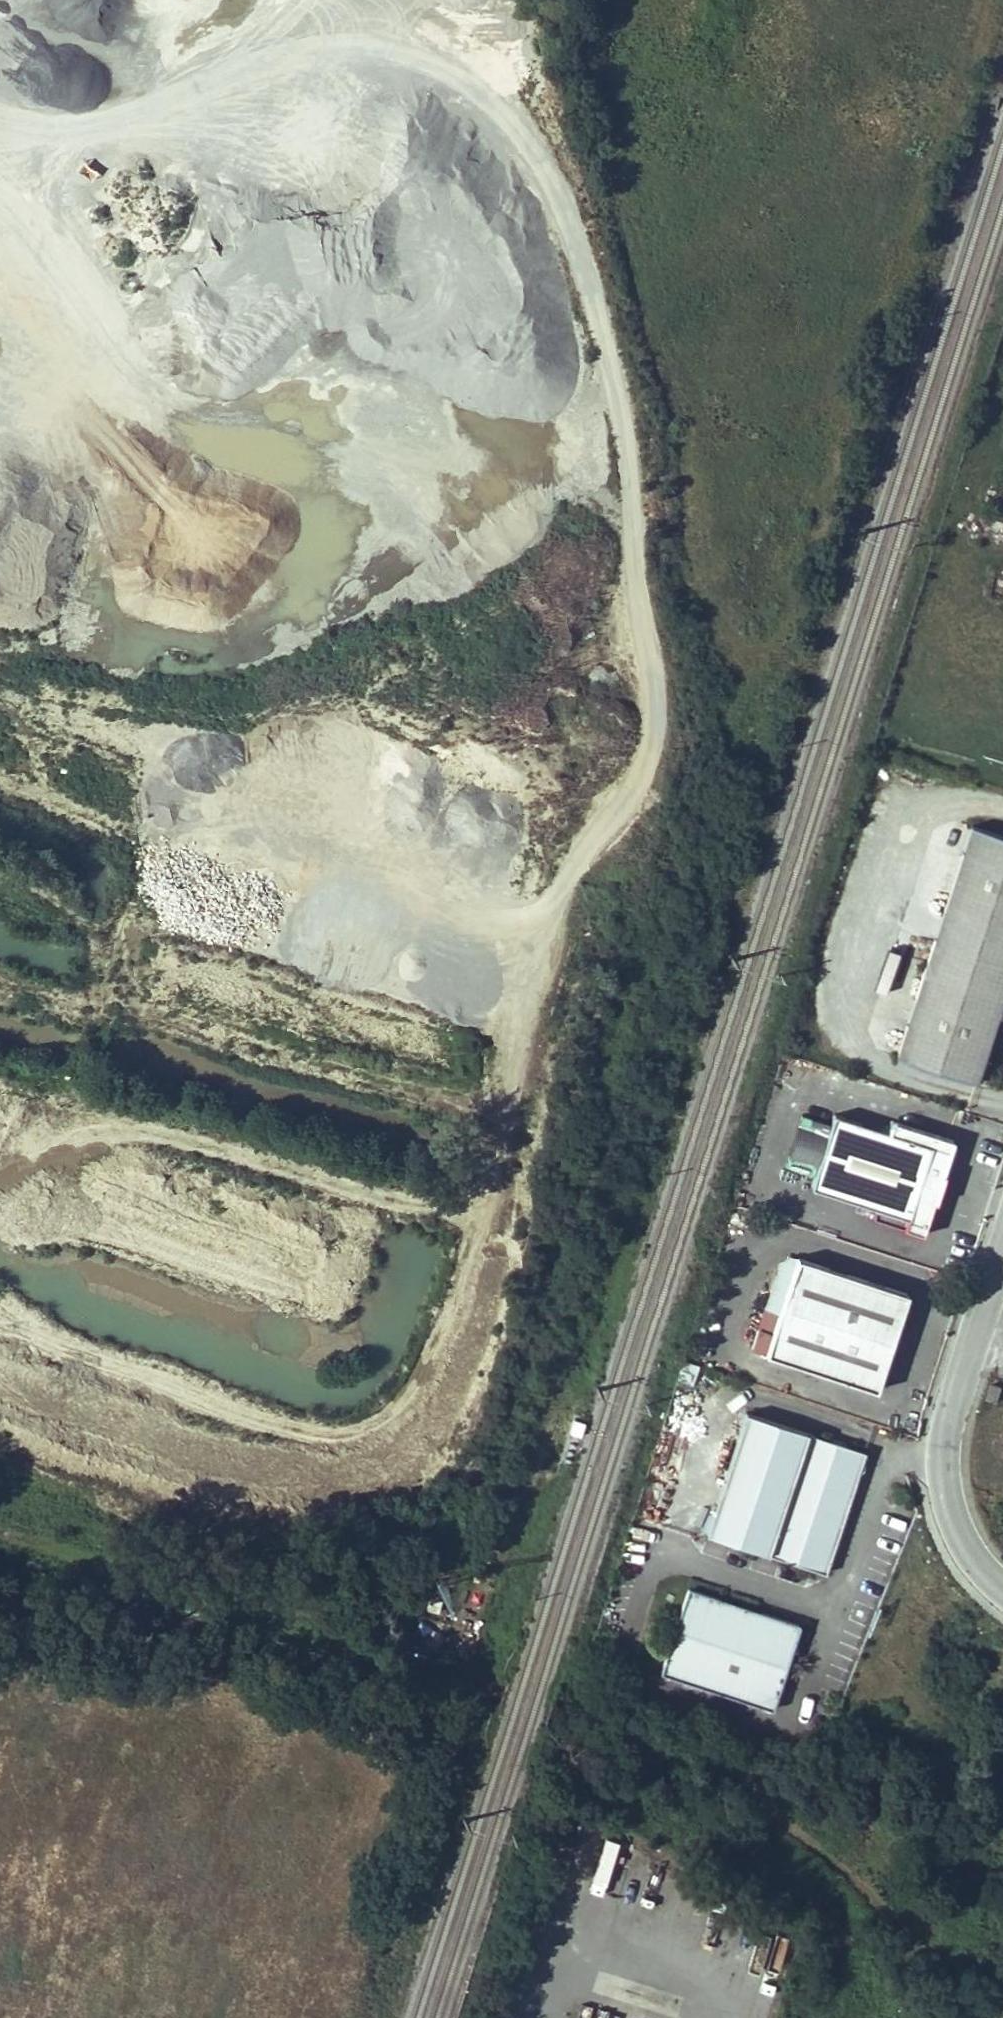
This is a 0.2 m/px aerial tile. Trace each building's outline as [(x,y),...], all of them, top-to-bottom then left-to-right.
[(1002,956),(1002,840),(971,829),(937,935),(1002,956)] [(897,1059),(974,1085),(1002,1000),(1002,956),(937,935),(897,1059)] [(833,1117),(811,1190),(909,1220),(931,1147),(833,1117)] [(906,1292),(795,1255),(763,1352),(875,1388),(906,1292)] [(995,1383),(991,1397),(1000,1399),(1002,1390),(1002,1386),(995,1383)] [(864,1451),(745,1411),(704,1533),(822,1574),(864,1451)] [(796,1626),(685,1588),(655,1671),(768,1708),(796,1626)]
